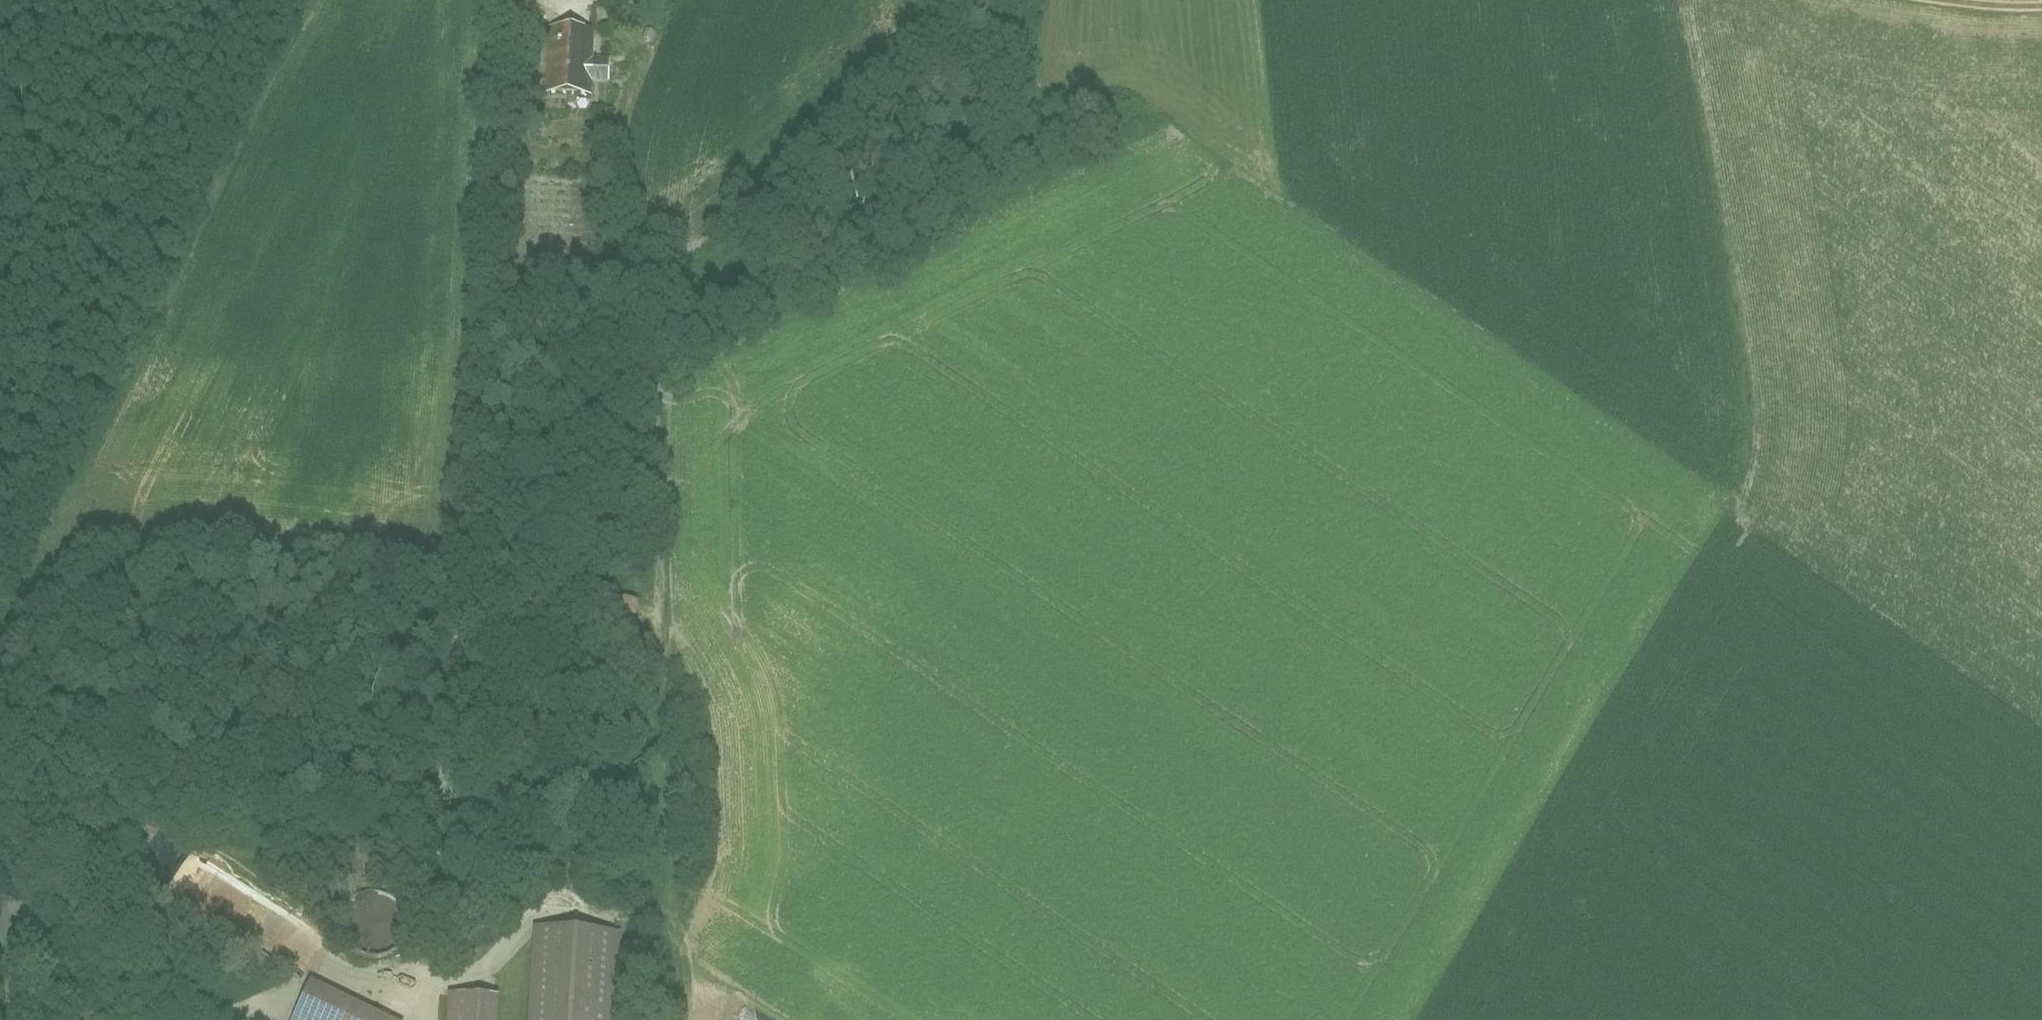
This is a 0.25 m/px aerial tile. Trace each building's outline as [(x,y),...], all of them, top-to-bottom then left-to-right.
[(611,66),(591,66),(591,31),(546,31),(546,101),(591,101),(591,86),(611,86),(611,66)] [(541,1019),(614,1019),(613,934),(540,935),(541,1019)] [(299,1019),(407,1019),(408,1018),(321,975),(299,1019)] [(450,1019),(500,1019),(500,999),(451,998),(450,1019)]
